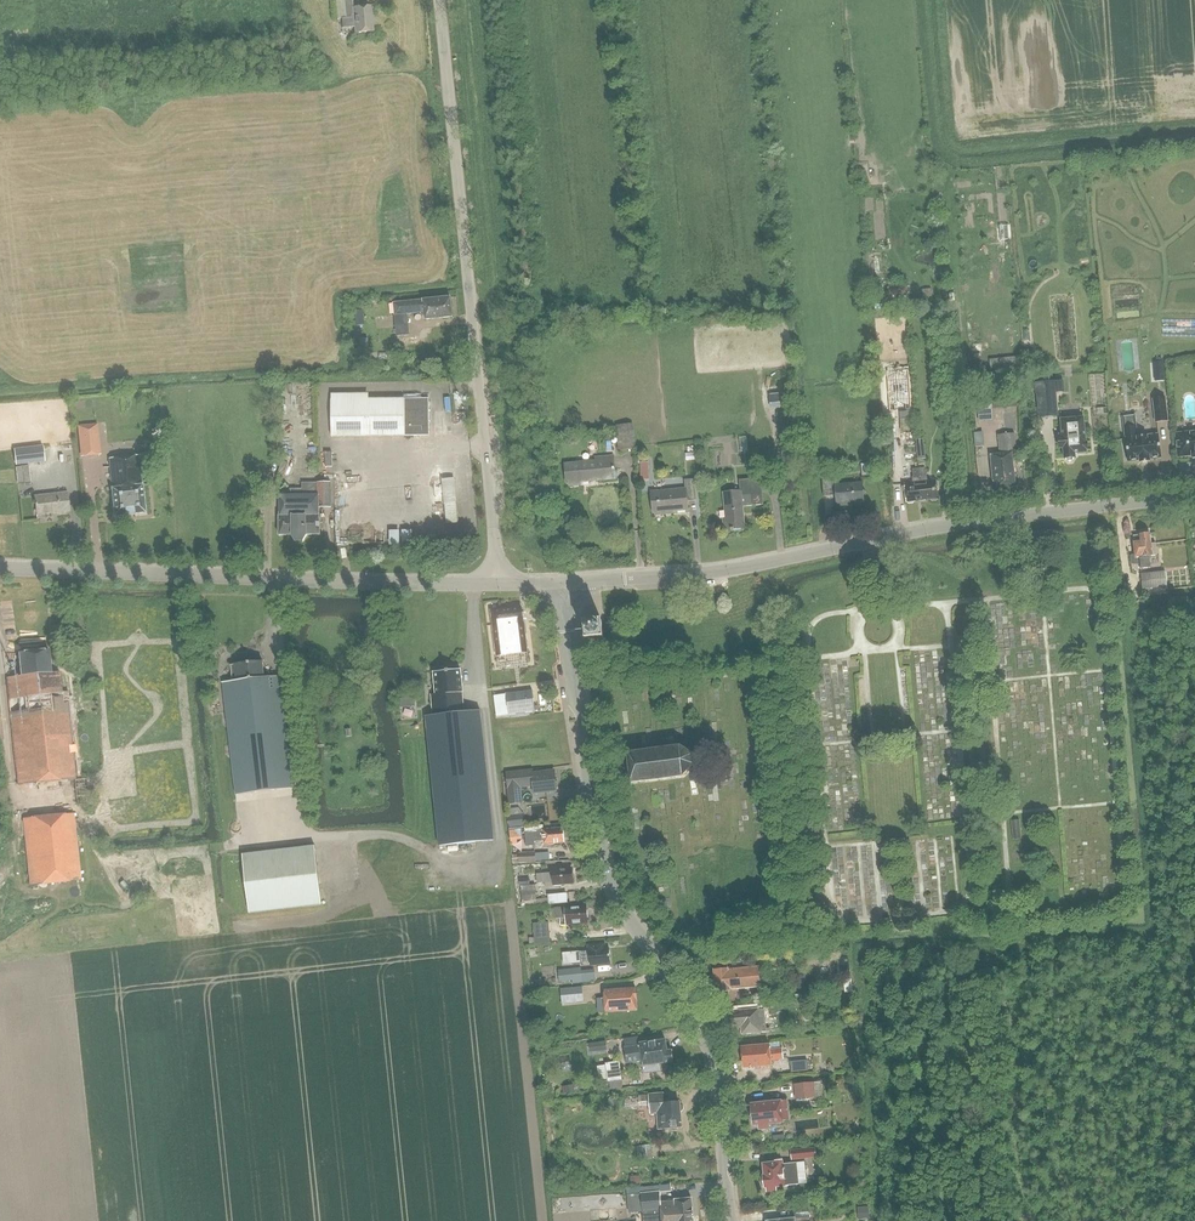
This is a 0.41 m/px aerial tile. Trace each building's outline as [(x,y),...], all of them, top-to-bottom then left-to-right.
[(372,34),(370,9),(352,11),(351,0),(335,0),(337,21),(340,21),(341,31),(353,30),(354,35),(372,34)] [(393,303),(394,316),(424,313),(425,320),(453,317),(451,297),(393,303)] [(1163,362),(1153,363),(1154,372),(1164,371),(1163,362)] [(1054,392),(1062,391),(1061,382),(1035,385),(1036,394),(1039,393),(1041,417),(1056,416),(1054,392)] [(789,393),(769,395),(770,404),(790,401),(789,393)] [(331,400),(331,437),(429,436),(428,399),(369,400),(331,400)] [(979,420),(994,419),(993,399),(978,400),(979,420)] [(1152,401),(1155,424),(1168,422),(1166,399),(1152,401)] [(901,417),(902,430),(916,430),(915,417),(901,417)] [(1062,438),(1059,438),(1060,449),(1063,449),(1064,459),(1065,459),(1068,462),(1072,462),(1072,461),(1074,458),(1075,458),(1075,454),(1086,453),(1086,443),(1086,436),(1085,436),(1083,418),(1060,420),(1062,438)] [(633,425),(616,426),(618,451),(635,450),(633,425)] [(1137,438),(1136,427),(1123,428),(1127,462),(1139,461),(1139,463),(1143,463),(1149,462),(1149,460),(1161,458),(1158,435),(1137,438)] [(984,431),(975,431),(976,445),(984,445),(984,431)] [(1175,434),(1177,458),(1191,456),(1192,459),(1194,458),(1194,432),(1175,434)] [(99,434),(79,437),(81,457),(101,455),(99,434)] [(1016,453),(1015,446),(1014,436),(1000,437),(1002,454),(990,456),(993,482),(994,482),(995,493),(1006,492),(1006,488),(1016,487),(1012,453),(1016,453)] [(886,438),(881,439),(881,444),(882,446),(886,446),(889,445),(888,438),(886,438)] [(926,459),(924,444),(916,445),(918,460),(926,459)] [(43,446),(14,450),(16,466),(45,462),(43,446)] [(111,489),(114,517),(145,513),(142,486),(141,486),(138,456),(109,460),(112,489),(111,489)] [(568,484),(568,486),(581,485),(580,483),(615,479),(613,457),(595,458),(595,462),(564,465),(566,484),(568,484)] [(284,476),(288,464),(282,462),(278,474),(284,476)] [(640,463),(640,480),(649,480),(649,463),(640,463)] [(861,464),(862,476),(873,475),(872,463),(861,464)] [(16,467),(18,484),(31,483),(29,466),(16,467)] [(913,483),(904,484),(906,503),(922,501),(919,469),(912,470),(913,478),(912,478),(913,483)] [(925,469),(919,469),(922,501),(938,499),(936,480),(927,481),(927,476),(926,476),(925,469)] [(443,476),(446,523),(459,522),(456,476),(443,476)] [(723,519),(724,531),(744,529),(742,507),(763,505),(761,479),(739,481),(740,491),(723,493),(726,519),(723,519)] [(835,496),(836,507),(848,506),(848,504),(864,503),(862,483),(839,485),(839,479),(822,481),(824,497),(835,496)] [(651,493),(652,513),(688,510),(687,501),(695,501),(694,480),(684,481),(685,490),(651,493)] [(331,508),(330,483),(318,483),(302,484),(302,490),(291,490),(291,496),(279,497),(280,517),(279,517),(279,536),(292,536),(296,542),(303,542),(307,535),(319,535),(319,516),(319,509),(331,508)] [(67,494),(34,497),(36,515),(69,511),(67,494)] [(390,544),(412,543),(412,529),(390,529),(390,544)] [(1148,557),(1157,556),(1155,544),(1150,545),(1149,535),(1133,537),(1133,539),(1135,550),(1134,552),(1134,555),(1130,557),(1131,565),(1137,566),(1140,565),(1140,570),(1150,569),(1148,557)] [(1142,589),(1166,587),(1165,572),(1141,575),(1142,589)] [(525,635),(526,634),(526,628),(524,628),(521,608),(512,609),(491,611),(496,657),(527,653),(525,635)] [(593,622),(584,623),(586,641),(595,640),(603,639),(602,621),(593,622)] [(74,779),(75,788),(77,804),(89,803),(86,780),(77,781),(68,703),(62,704),(58,672),(50,673),(47,651),(17,654),(20,677),(5,678),(18,785),(74,779)] [(231,683),(221,684),(280,678),(280,677),(264,679),(262,662),(229,666),(231,683)] [(431,697),(433,717),(464,714),(462,694),(460,671),(433,674),(435,696),(431,697)] [(233,795),(235,795),(292,789),(281,694),(280,678),(221,684),(222,691),(222,696),(233,795)] [(532,691),(506,695),(508,715),(535,711),(532,691)] [(508,715),(506,695),(494,696),(497,716),(508,715)] [(439,846),(494,841),(480,712),(464,714),(433,717),(426,718),(439,846)] [(684,776),(694,766),(693,755),(681,746),(626,753),(628,768),(630,784),(684,776)] [(533,774),(533,771),(517,773),(518,788),(532,786),(533,794),(556,791),(556,790),(558,788),(557,782),(555,781),(554,771),(533,774)] [(517,773),(505,774),(508,794),(509,805),(520,804),(518,788),(517,773)] [(30,888),(80,882),(72,814),(22,820),(30,888)] [(523,814),(508,816),(509,827),(525,825),(524,814),(523,814)] [(1010,821),(1012,841),(1021,840),(1018,820),(1010,821)] [(563,836),(564,834),(564,832),(563,831),(562,829),(542,831),(542,832),(524,834),(526,847),(534,846),(534,842),(543,841),(544,846),(552,845),(554,844),(564,843),(563,836)] [(315,847),(244,855),(250,913),(321,906),(319,892),(315,847)] [(517,855),(518,864),(535,863),(534,854),(517,855)] [(562,885),(573,884),(573,876),(571,875),(570,869),(561,870),(560,869),(551,870),(551,873),(536,874),(537,884),(552,883),(553,887),(561,886),(562,885)] [(535,886),(521,887),(522,903),(536,901),(535,886)] [(550,903),(569,902),(568,893),(549,894),(550,903)] [(575,924),(588,923),(587,907),(572,909),(572,908),(554,909),(555,919),(565,918),(565,926),(574,925),(575,924)] [(550,944),(548,923),(534,924),(535,945),(550,944)] [(590,965),(610,964),(609,950),(604,950),(604,945),(588,947),(589,951),(579,952),(580,963),(590,962),(590,965)] [(579,952),(569,953),(570,964),(580,963),(579,952)] [(730,990),(760,988),(758,967),(728,970),(728,969),(714,970),(716,993),(730,992),(730,990)] [(558,983),(582,981),(581,971),(557,973),(558,983)] [(574,995),(596,994),(595,984),(573,985),(574,995)] [(572,988),(560,989),(561,1004),(574,1003),(572,988)] [(605,1013),(637,1011),(636,1001),(636,989),(604,991),(605,1013)] [(742,1035),(770,1032),(769,1027),(766,1027),(764,1009),(739,1012),(740,1015),(730,1016),(731,1025),(735,1024),(736,1028),(741,1028),(742,1035)] [(606,1041),(589,1044),(590,1053),(607,1050),(606,1041)] [(651,1066),(673,1063),(672,1051),(667,1052),(665,1041),(639,1044),(639,1046),(624,1049),(627,1064),(642,1062),(643,1074),(652,1073),(651,1066)] [(771,1061),(783,1060),(782,1049),(770,1050),(769,1045),(742,1048),(744,1068),(762,1067),(771,1066),(771,1061)] [(608,1083),(622,1081),(619,1062),(605,1064),(608,1083)] [(806,1062),(789,1063),(790,1074),(807,1072),(806,1062)] [(773,1078),(771,1066),(762,1067),(764,1079),(773,1078)] [(814,1083),(794,1085),(795,1100),(816,1098),(814,1083)] [(573,1085),(564,1087),(566,1096),(575,1094),(573,1085)] [(680,1105),(679,1105),(679,1102),(663,1104),(663,1095),(638,1097),(639,1103),(648,1102),(650,1114),(657,1113),(657,1119),(658,1119),(659,1129),(681,1126),(680,1113),(681,1113),(682,1112),(682,1111),(683,1111),(683,1110),(683,1109),(683,1108),(683,1107),(682,1106),(681,1105),(680,1105)] [(783,1121),(789,1120),(787,1101),(781,1102),(781,1101),(750,1105),(753,1126),(758,1126),(758,1131),(768,1130),(768,1125),(783,1123),(783,1121)] [(791,1150),(792,1161),(816,1158),(815,1148),(791,1150)] [(776,1188),(785,1187),(785,1186),(807,1183),(804,1162),(783,1165),(782,1161),(775,1162),(775,1163),(762,1164),(763,1176),(763,1178),(761,1179),(762,1186),(764,1186),(764,1189),(765,1189),(766,1193),(776,1191),(776,1188)] [(641,1187),(640,1176),(630,1177),(631,1188),(641,1187)] [(671,1185),(656,1186),(656,1193),(660,1193),(671,1192),(671,1185)] [(693,1218),(693,1215),(691,1199),(674,1201),(675,1202),(661,1203),(660,1193),(656,1193),(641,1195),(642,1213),(655,1212),(655,1211),(658,1211),(659,1218),(676,1216),(676,1218),(681,1217),(681,1220),(693,1218)] [(858,1208),(859,1220),(860,1220),(870,1220),(868,1207),(858,1208)] [(693,1218),(681,1220),(681,1217),(676,1218),(676,1216),(659,1218),(658,1211),(655,1211),(655,1212),(642,1213),(643,1220),(693,1220),(693,1218)]
